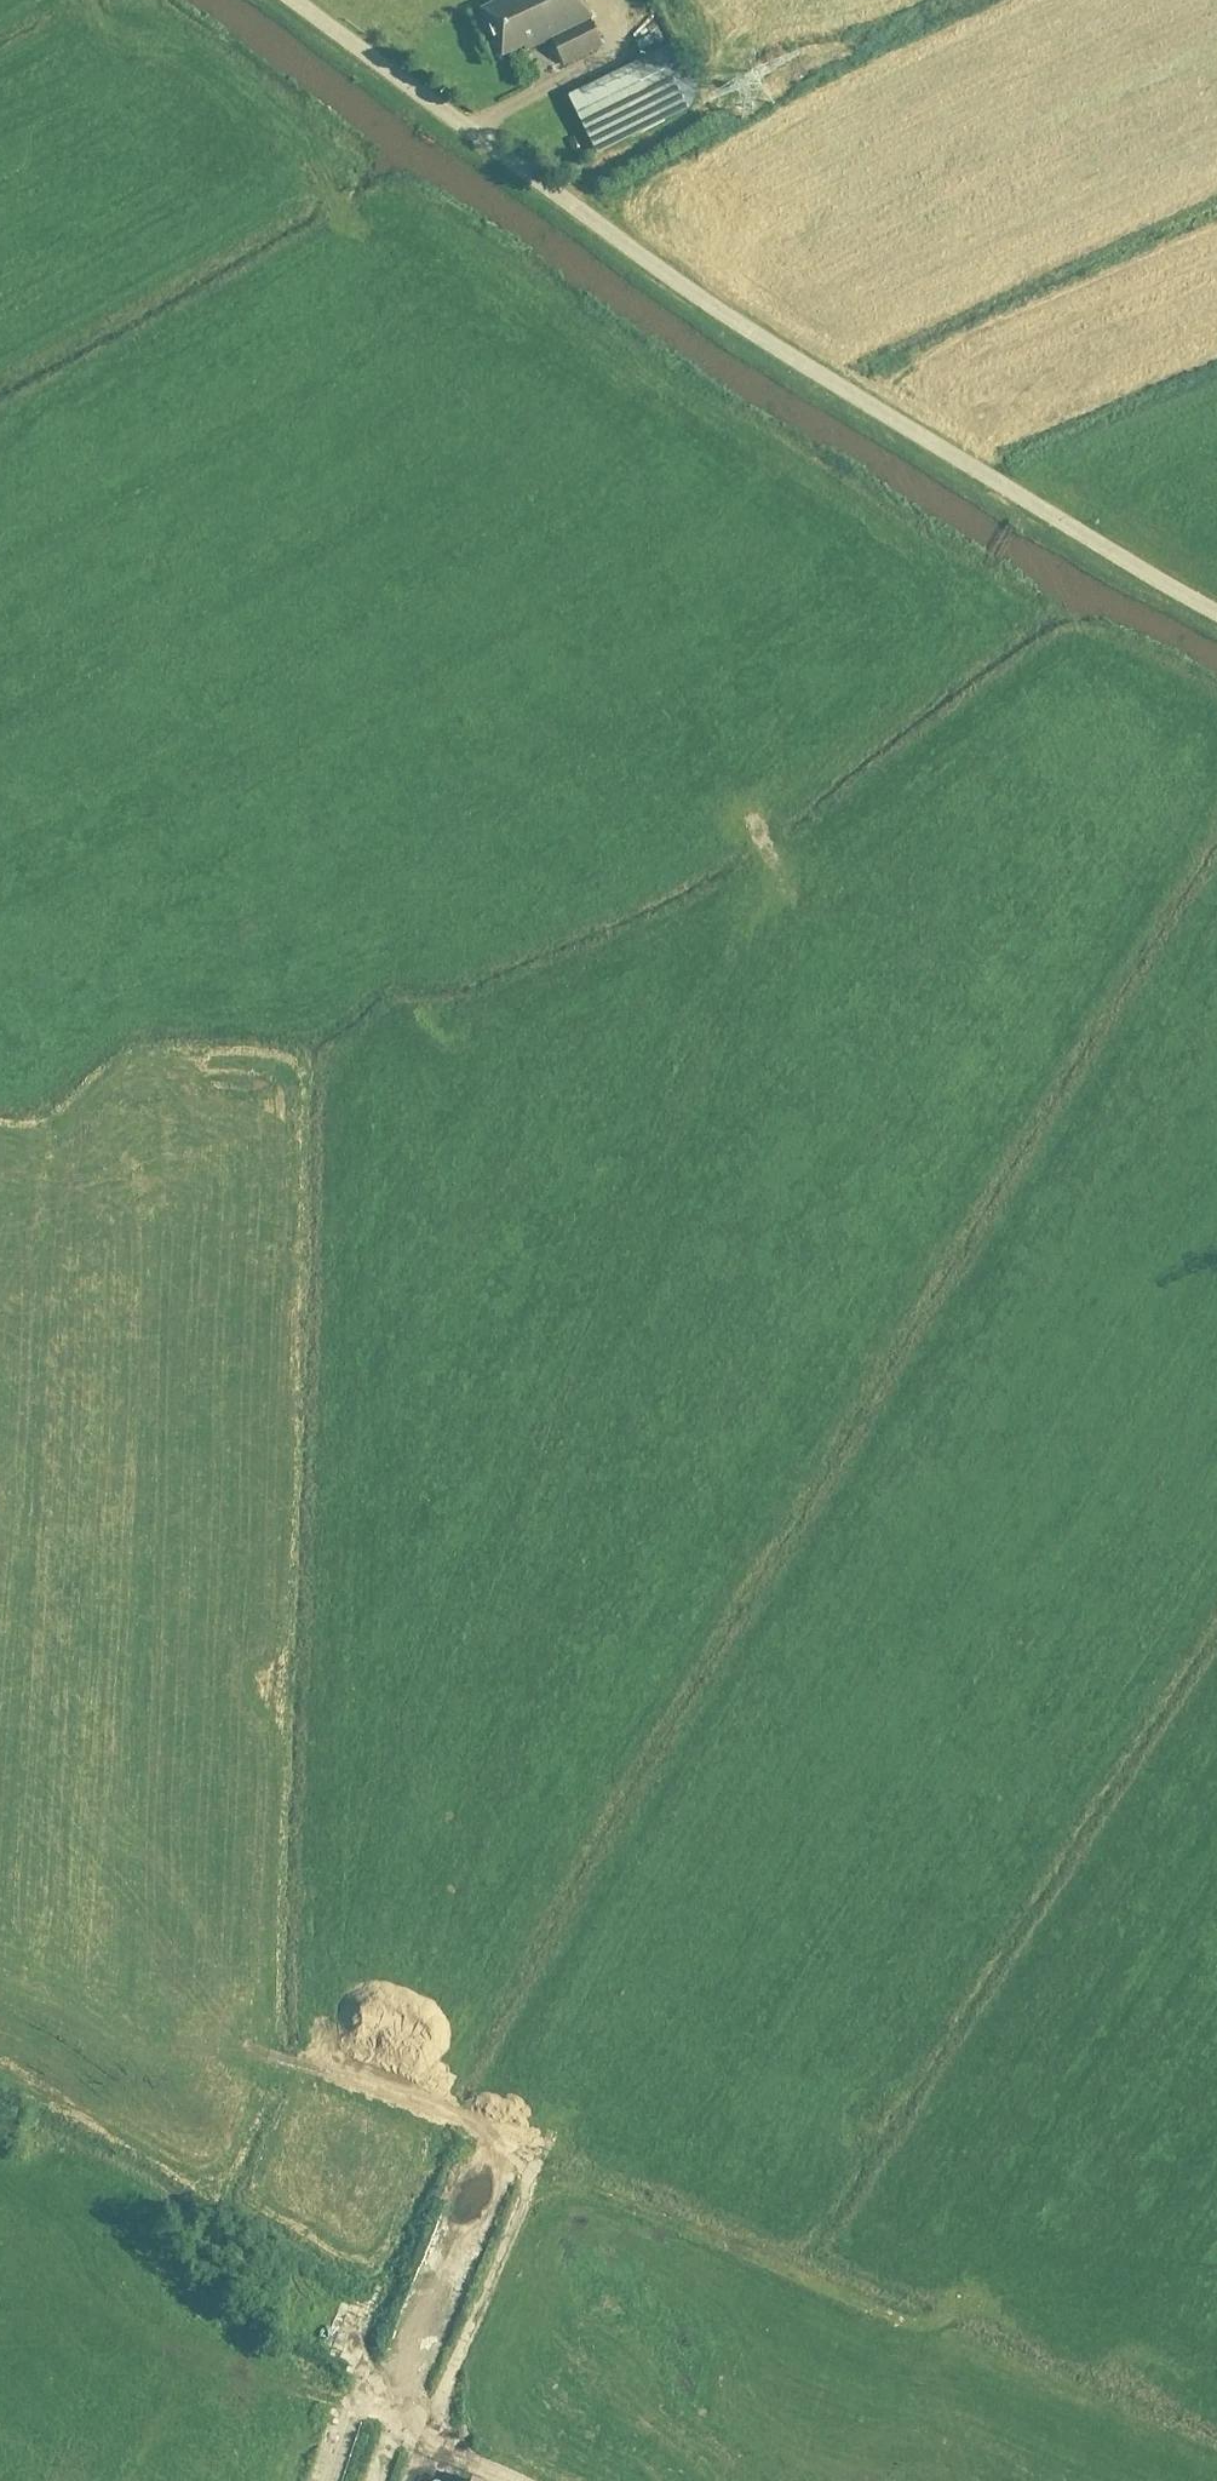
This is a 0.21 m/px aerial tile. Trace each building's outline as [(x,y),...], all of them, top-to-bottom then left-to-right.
[(581,4),(585,2),(584,0),(504,0),(505,1),(480,12),(500,57),(524,46),(526,51),(551,40),(563,66),(602,49),(581,4)] [(660,54),(569,97),(596,155),(688,112),(660,54)]
